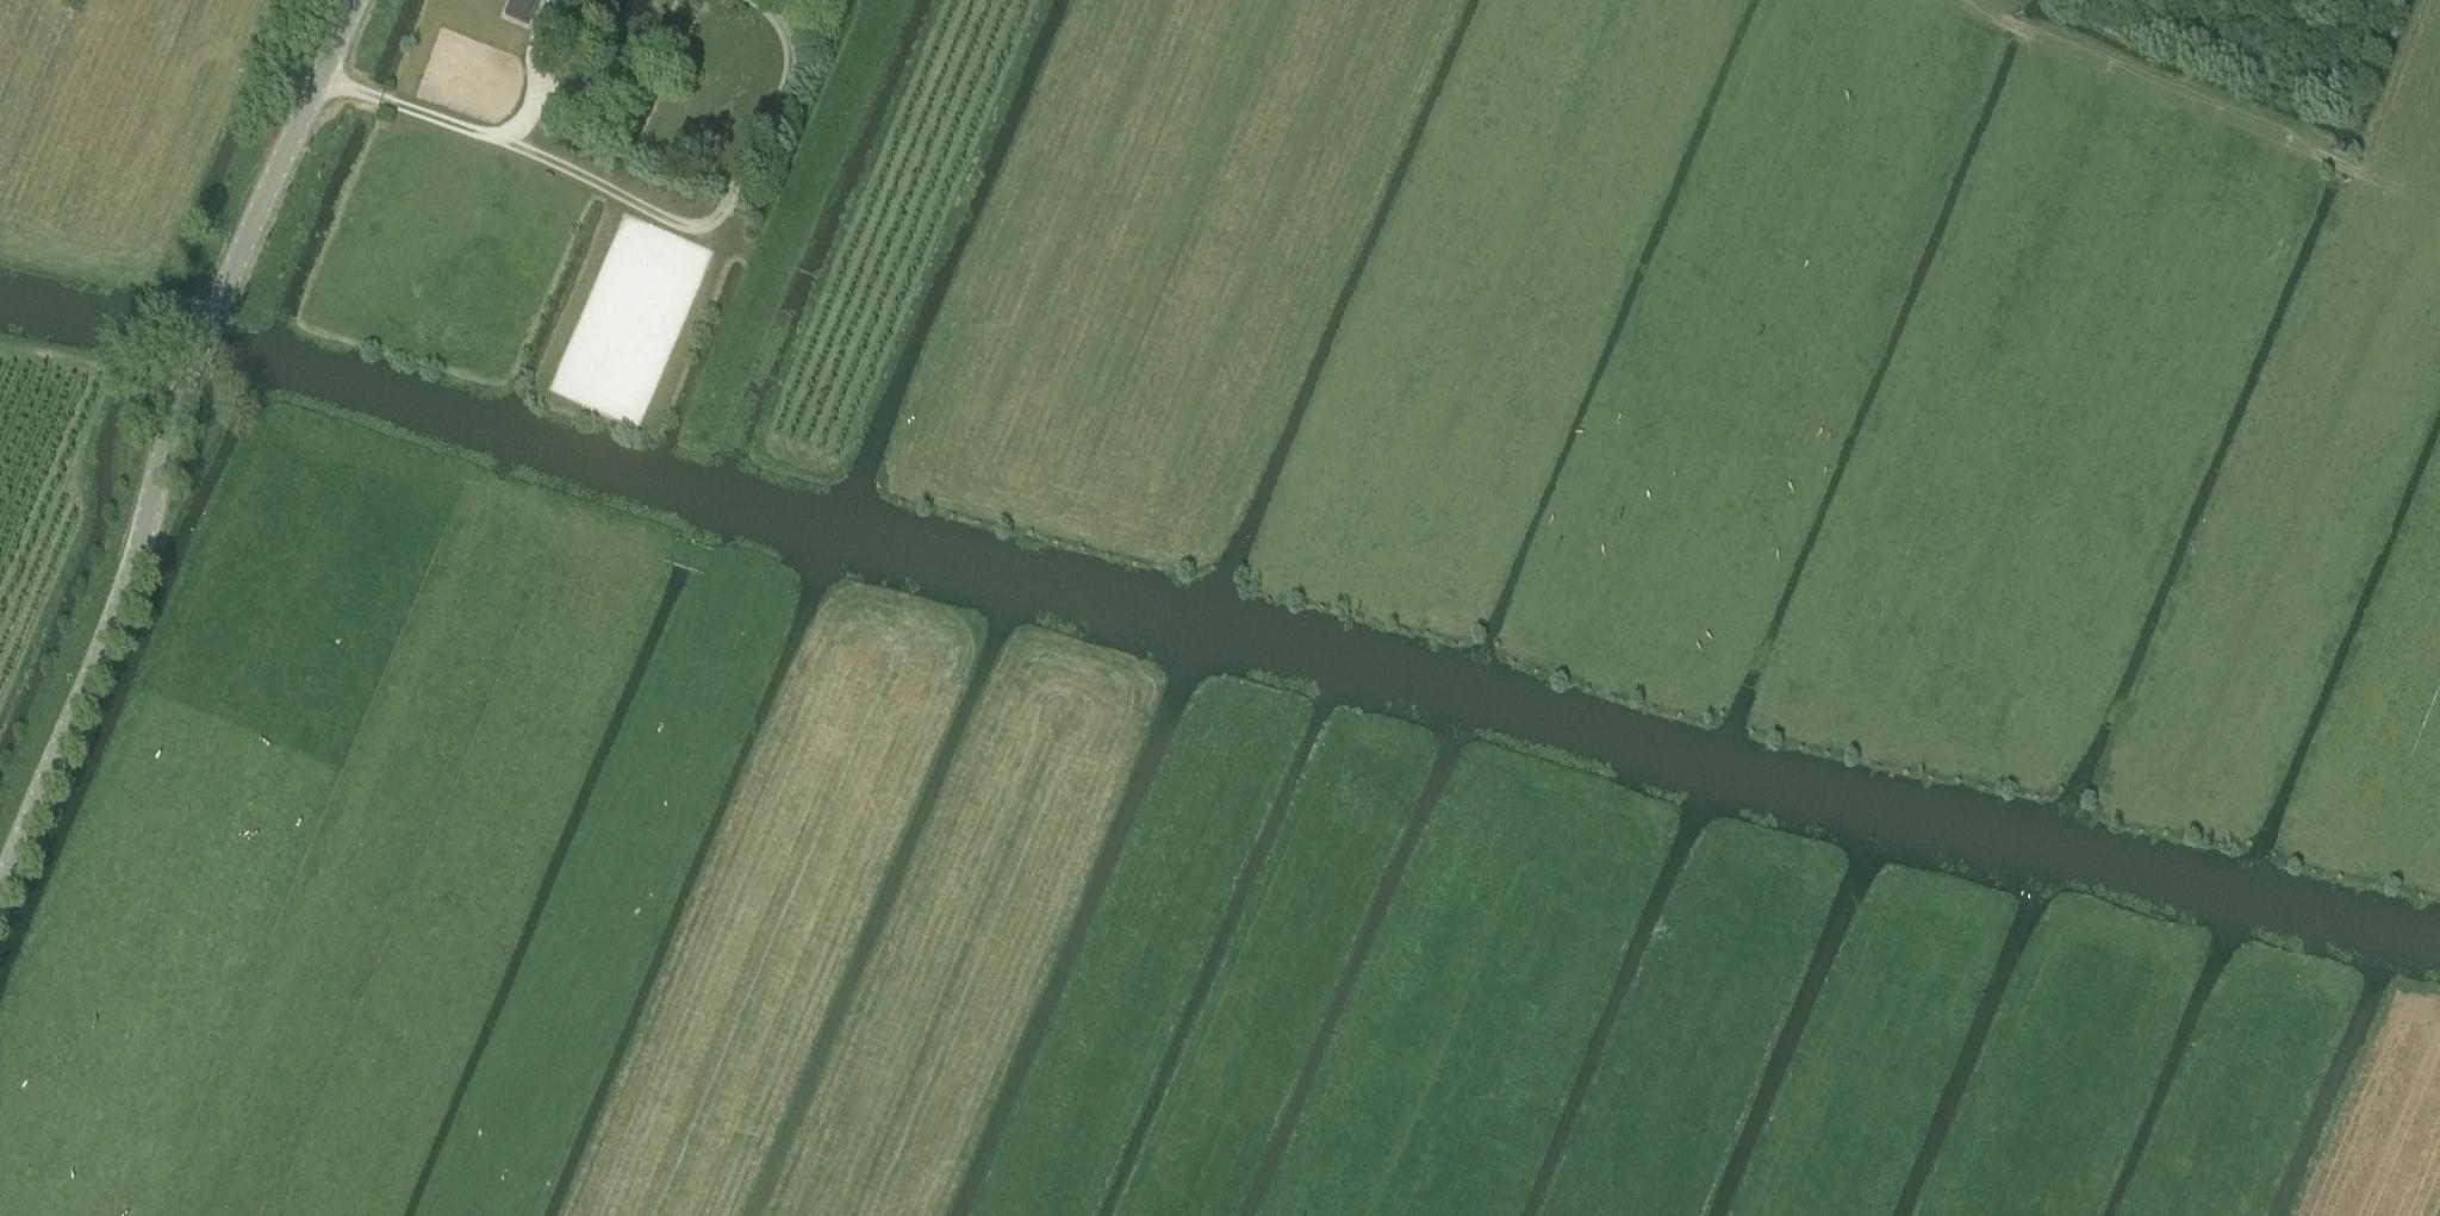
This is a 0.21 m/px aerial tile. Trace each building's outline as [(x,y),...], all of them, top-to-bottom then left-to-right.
[(540,0),(512,0),(506,15),(529,25),(540,0)]
